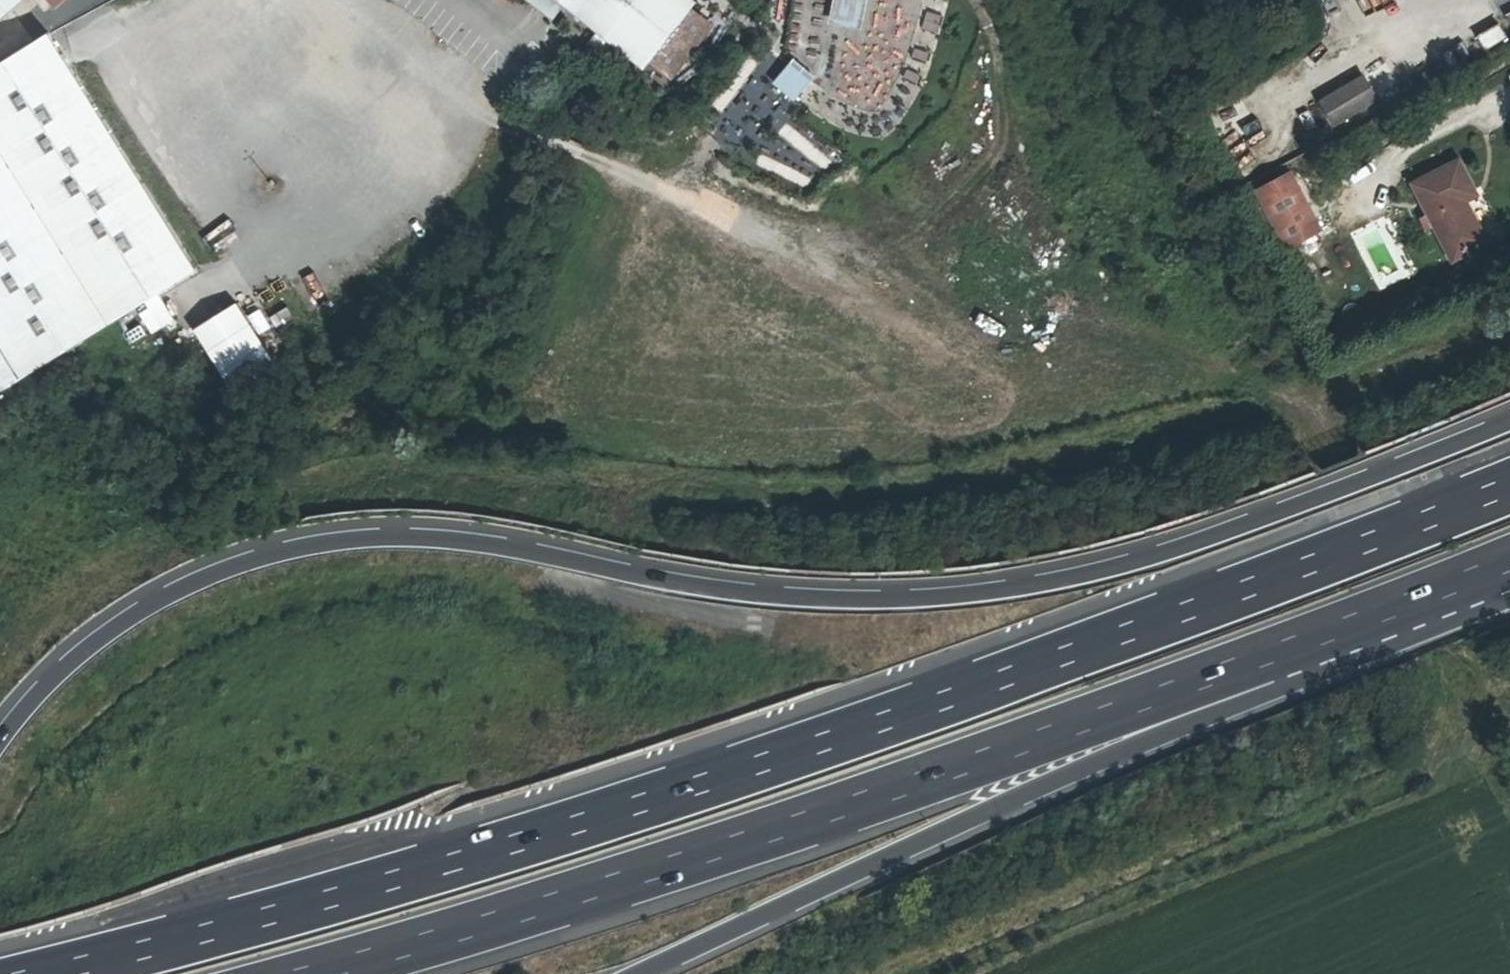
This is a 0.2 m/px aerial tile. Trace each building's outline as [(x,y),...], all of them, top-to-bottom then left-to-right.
[(23,0),(0,0),(0,19),(23,0)] [(55,9),(65,0),(48,0),(55,9)] [(553,20),(564,6),(597,33),(612,45),(643,69),(649,62),(671,80),(715,25),(692,7),(697,2),(695,0),(527,0),(553,20)] [(787,0),(768,0),(766,23),(784,25),(787,0)] [(860,25),(862,0),(829,0),(827,21),(860,25)] [(835,91),(873,108),(922,0),(898,0),(864,76),(846,68),(835,91)] [(1476,31),(1482,47),(1505,38),(1498,22),(1476,31)] [(197,269),(49,33),(41,37),(0,63),(0,392),(197,269)] [(612,45),(597,33),(588,44),(603,56),(612,45)] [(790,98),(812,74),(790,55),(768,79),(790,98)] [(1363,77),(1319,102),(1333,126),(1378,101),(1363,77)] [(1417,187),(1454,256),(1486,240),(1472,212),(1463,195),(1475,189),(1460,163),(1417,187)] [(1278,192),(1297,227),(1316,217),(1298,181),(1278,192)] [(1485,205),(1472,212),(1486,240),(1500,233),(1485,205)] [(231,405),(296,364),(256,300),(191,341),(231,405)]
